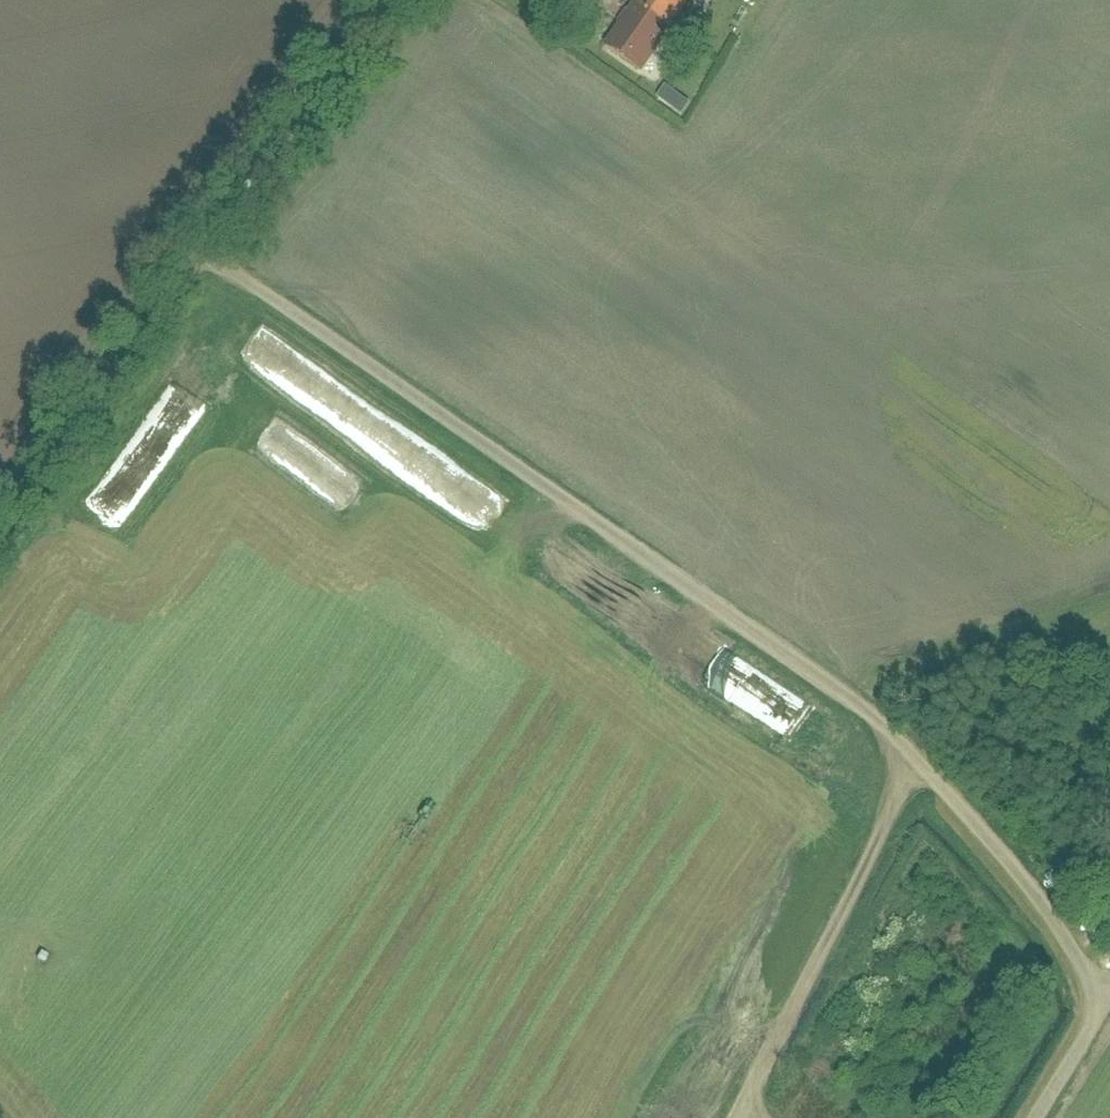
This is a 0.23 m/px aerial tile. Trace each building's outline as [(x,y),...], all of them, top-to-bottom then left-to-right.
[(599,48),(640,77),(695,0),(634,0),(599,48)]
